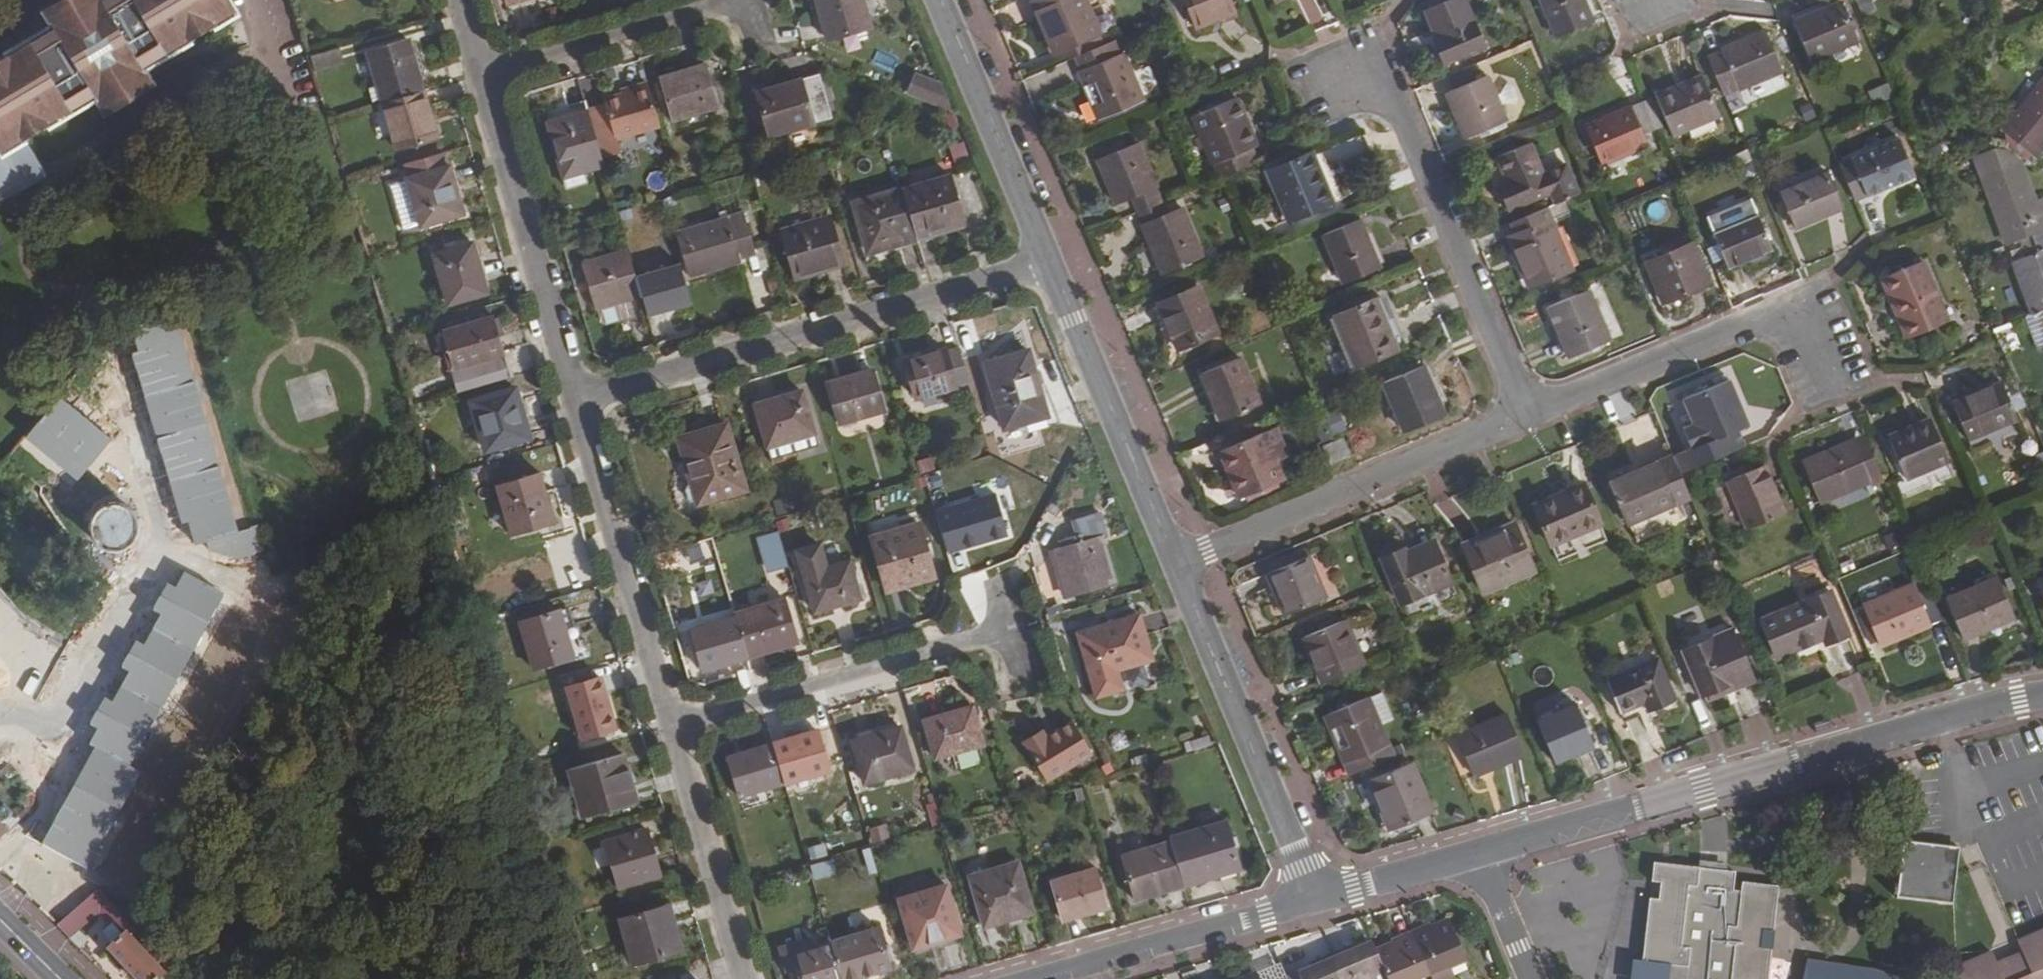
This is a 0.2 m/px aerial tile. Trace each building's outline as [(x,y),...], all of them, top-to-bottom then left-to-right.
[(11,192),(15,198),(47,178),(25,140),(47,126),(49,129),(95,100),(104,114),(155,84),(146,70),(194,41),(192,39),(215,25),(216,28),(239,13),(231,0),(62,0),(42,12),(51,25),(3,54),(4,57),(0,59),(0,199),(11,192)] [(274,12),(288,10),(286,0),(272,0),(274,12)] [(827,41),(871,28),(863,0),(815,0),(827,41)] [(1081,0),(1027,0),(1048,51),(1094,31),(1081,0)] [(1228,0),(1179,0),(1190,27),(1232,10),(1228,0)] [(1478,45),(1460,0),(1445,0),(1422,10),(1432,36),(1430,38),(1440,60),(1478,45)] [(1580,0),(1538,0),(1552,37),(1590,23),(1580,0)] [(1861,14),(1874,10),(1871,0),(1856,0),(1861,14)] [(1856,52),(1836,3),(1790,22),(1806,63),(1825,54),(1829,63),(1856,52)] [(1776,71),(1761,32),(1703,55),(1719,95),(1776,71)] [(367,52),(382,102),(423,90),(409,40),(367,52)] [(1115,51),(1108,54),(1102,43),(1069,56),(1095,116),(1137,99),(1115,51)] [(309,56),(313,72),(342,63),(338,48),(309,56)] [(718,106),(707,66),(660,79),(672,119),(718,106)] [(816,74),(756,92),(769,136),(829,119),(816,74)] [(903,97),(955,117),(942,86),(913,75),(903,97)] [(1714,117),(1698,76),(1652,95),(1669,135),(1714,117)] [(1502,121),(1484,77),(1446,93),(1463,137),(1502,121)] [(2000,132),(2030,158),(2042,142),(2042,81),(2000,132)] [(1875,102),(1892,96),(1887,83),(1870,89),(1875,102)] [(604,104),(590,108),(606,158),(620,153),(616,139),(659,126),(646,84),(629,89),(631,92),(621,95),(603,101),(604,104)] [(423,90),(382,102),(396,151),(438,139),(423,90)] [(1215,177),(1217,176),(1246,163),(1241,150),(1250,146),(1231,97),(1189,114),(1215,177)] [(1644,146),(1640,134),(1653,129),(1642,101),(1583,125),(1599,164),(1644,146)] [(603,165),(587,112),(547,123),(562,177),(579,172),(603,165)] [(947,147),(954,165),(971,159),(963,140),(947,147)] [(1846,160),(1847,163),(1836,168),(1849,200),(1861,196),(1862,198),(1911,178),(1894,140),(1846,160)] [(1111,203),(1126,198),(1132,212),(1157,202),(1132,142),(1092,158),(1111,203)] [(1539,176),(1526,144),(1493,157),(1503,181),(1492,187),(1503,211),(1546,193),(1539,176)] [(1983,177),(2011,166),(2006,152),(1999,149),(1976,157),(1983,177)] [(409,178),(406,179),(406,180),(420,225),(420,227),(464,214),(450,166),(447,167),(443,152),(405,163),(409,178)] [(1328,202),(1307,153),(1263,171),(1284,220),(1328,202)] [(1493,157),(1483,162),(1492,187),(1503,181),(1493,157)] [(2023,220),(2030,237),(2042,232),(2042,199),(2032,203),(2018,164),(1983,177),(1981,177),(1998,229),(2023,220)] [(1562,167),(1539,176),(1546,193),(1550,204),(1559,200),(1574,195),(1562,167)] [(579,172),(562,177),(565,188),(583,183),(579,172)] [(1837,209),(1823,174),(1777,193),(1791,229),(1837,209)] [(964,223),(949,175),(902,188),(917,237),(964,223)] [(420,225),(406,180),(389,185),(403,230),(420,225)] [(917,240),(917,237),(902,188),(852,203),(867,254),(917,240)] [(1565,213),(1559,200),(1550,204),(1510,220),(1515,232),(1505,237),(1512,255),(1514,253),(1528,288),(1568,272),(1547,221),(1565,213)] [(1198,258),(1177,206),(1161,212),(1157,202),(1132,212),(1157,274),(1198,258)] [(708,265),(753,252),(741,213),(676,232),(690,277),(710,271),(708,265)] [(827,270),(845,264),(831,216),(782,231),(795,276),(826,267),(827,270)] [(1765,251),(1751,216),(1710,232),(1725,267),(1765,251)] [(1377,268),(1355,217),(1318,233),(1339,283),(1377,268)] [(2023,220),(1998,229),(2005,246),(2030,237),(2023,220)] [(621,224),(611,226),(614,236),(624,234),(621,224)] [(2011,263),(2031,315),(2040,312),(2042,311),(2042,232),(2030,237),(2035,254),(2021,259),(2011,263)] [(447,305),(489,292),(474,242),(433,254),(447,305)] [(1702,284),(1687,246),(1643,264),(1658,302),(1702,284)] [(629,249),(583,262),(596,309),(598,309),(623,301),(642,296),(635,272),(629,249)] [(2018,250),(2007,254),(2011,263),(2021,259),(2018,250)] [(753,252),(708,265),(710,271),(754,258),(753,252)] [(679,260),(635,272),(642,296),(646,311),(691,298),(679,260)] [(1943,322),(1919,263),(1877,280),(1902,340),(1943,322)] [(795,276),(796,278),(827,270),(826,267),(795,276)] [(1211,332),(1192,286),(1153,302),(1172,349),(1211,332)] [(1605,341),(1584,291),(1544,308),(1565,357),(1605,341)] [(1386,316),(1377,295),(1371,297),(1392,349),(1402,344),(1389,315),(1386,316)] [(1371,297),(1330,314),(1352,366),(1392,349),(1371,297)] [(623,301),(598,309),(602,322),(607,325),(628,319),(623,301)] [(438,320),(442,332),(488,319),(485,306),(438,320)] [(2042,324),(2042,320),(2040,312),(2031,315),(2026,317),(2010,323),(2011,327),(2027,321),(2030,329),(2042,324)] [(1325,315),(1347,367),(1352,366),(1330,314),(1325,315)] [(160,340),(154,316),(113,328),(105,338),(110,355),(160,340)] [(442,332),(453,369),(459,392),(511,377),(505,354),(494,317),(488,319),(442,332)] [(2030,329),(2037,349),(2042,348),(2042,324),(2030,329)] [(154,411),(184,544),(233,533),(190,344),(157,352),(161,369),(144,373),(152,411),(154,411)] [(944,349),(904,361),(915,398),(969,382),(959,347),(945,351),(944,349)] [(1028,350),(985,363),(1003,429),(1047,417),(1028,350)] [(1253,403),(1233,357),(1197,372),(1216,419),(1253,403)] [(1439,416),(1418,365),(1379,381),(1400,431),(1439,416)] [(873,370),(828,383),(840,424),(884,410),(873,370)] [(1669,459),(1676,475),(1740,448),(1734,433),(1744,429),(1725,383),(1678,402),(1689,427),(1678,431),(1687,451),(1669,459)] [(2013,420),(1998,383),(1949,404),(1965,440),(2013,420)] [(470,401),(485,451),(530,437),(515,388),(470,401)] [(755,405),(771,458),(818,444),(802,391),(755,405)] [(1319,438),(1345,433),(1341,412),(1315,417),(1319,438)] [(42,414),(0,461),(0,486),(1,487),(57,429),(42,414)] [(1945,461),(1928,421),(1884,438),(1900,479),(1945,461)] [(698,506),(746,489),(726,424),(678,438),(691,480),(685,490),(687,500),(698,506)] [(1277,479),(1257,432),(1216,449),(1235,497),(1277,479)] [(1855,460),(1867,454),(1859,436),(1847,440),(1849,444),(1855,460)] [(1347,458),(1340,441),(1322,449),(1329,466),(1347,458)] [(1865,483),(1867,488),(1879,483),(1867,454),(1855,460),(1849,444),(1797,464),(1814,503),(1865,483)] [(1669,459),(1607,484),(1624,525),(1686,499),(1676,475),(1669,459)] [(1769,496),(1757,467),(1750,470),(1762,499),(1769,496)] [(1741,531),(1778,516),(1769,496),(1762,499),(1750,470),(1721,482),(1741,531)] [(497,487),(510,533),(554,521),(540,474),(497,487)] [(1561,497),(1531,510),(1545,545),(1596,524),(1579,485),(1559,493),(1561,497)] [(113,504),(111,504),(109,504),(107,505),(104,505),(102,506),(100,508),(99,509),(97,511),(93,516),(91,521),(91,526),(91,531),(93,535),(95,539),(98,542),(101,545),(106,547),(109,549),(114,549),(119,548),(123,546),(127,544),(131,541),(133,537),(135,533),(136,528),(136,523),(135,519),(133,514),(132,513),(130,511),(129,509),(127,508),(125,506),(123,505),(121,505),(118,504),(116,504),(113,504)] [(950,562),(1010,545),(999,506),(939,523),(950,562)] [(1079,542),(1052,549),(1066,598),(1114,584),(1108,565),(1111,564),(1106,548),(1104,549),(1100,535),(1106,533),(1100,512),(1072,521),(1079,542)] [(870,536),(886,592),(935,578),(919,522),(870,536)] [(1528,573),(1509,525),(1492,532),(1494,539),(1462,553),(1478,594),(1528,573)] [(758,537),(769,572),(788,567),(778,531),(758,537)] [(1492,532),(1459,547),(1462,553),(1494,539),(1492,532)] [(1399,549),(1377,558),(1395,603),(1446,583),(1429,541),(1400,553),(1399,549)] [(849,560),(826,566),(819,544),(797,551),(814,611),(860,598),(849,560)] [(1320,598),(1302,556),(1261,572),(1279,615),(1320,598)] [(1919,576),(1908,581),(1909,585),(1920,580),(1919,576)] [(2010,617),(1993,577),(1942,599),(1958,638),(2010,617)] [(1937,620),(1920,580),(1859,606),(1860,610),(1853,612),(1866,643),(1873,642),(1875,647),(1937,620)] [(2027,595),(2042,631),(2042,588),(2027,595)] [(1843,634),(1825,592),(1755,622),(1773,663),(1843,634)] [(785,599),(734,613),(735,617),(747,657),(798,643),(785,599)] [(568,608),(560,610),(572,651),(581,649),(568,608)] [(519,622),(533,668),(573,656),(572,651),(560,610),(519,622)] [(1101,634),(1080,640),(1096,696),(1122,688),(1116,670),(1152,659),(1139,615),(1099,627),(1101,634)] [(747,657),(735,617),(689,630),(702,671),(747,657)] [(1357,666),(1337,620),(1299,637),(1317,683),(1357,666)] [(1077,633),(1080,640),(1101,634),(1099,627),(1077,633)] [(1745,677),(1727,633),(1679,652),(1697,697),(1745,677)] [(1653,661),(1603,681),(1615,713),(1640,703),(1644,713),(1670,702),(1653,661)] [(581,738),(616,728),(603,677),(568,686),(581,738)] [(1362,699),(1322,716),(1346,775),(1386,758),(1362,699)] [(1615,713),(1620,723),(1644,713),(1640,703),(1615,713)] [(923,720),(934,759),(984,745),(973,705),(923,720)] [(1589,745),(1572,706),(1532,722),(1550,762),(1589,745)] [(1519,754),(1502,716),(1452,736),(1468,775),(1519,754)] [(1042,730),(1022,741),(1046,781),(1092,753),(1072,721),(1046,736),(1042,730)] [(108,722),(42,843),(85,867),(136,773),(124,767),(139,740),(108,722)] [(852,740),(865,783),(913,769),(900,726),(852,740)] [(771,742),(784,784),(829,770),(817,729),(771,742)] [(784,784),(771,742),(727,756),(739,797),(784,784)] [(570,768),(584,818),(637,802),(623,753),(570,768)] [(1425,813),(1404,764),(1363,780),(1384,830),(1425,813)] [(28,813),(37,803),(27,789),(21,794),(20,803),(28,813)] [(20,819),(4,804),(0,809),(0,840),(20,819)] [(1226,819),(1169,837),(1171,841),(1184,886),(1241,868),(1226,819)] [(868,827),(872,843),(891,838),(887,822),(868,827)] [(605,841),(619,888),(661,875),(647,828),(605,841)] [(0,841),(0,855),(7,862),(14,854),(0,841)] [(1184,886),(1171,841),(1120,855),(1133,900),(1184,886)] [(1959,848),(1903,842),(1897,898),(1953,904),(1959,848)] [(810,863),(814,879),(837,874),(833,858),(810,863)] [(1017,862),(970,876),(985,926),(1032,913),(1017,862)] [(1772,950),(1763,949),(1765,932),(1774,933),(1779,887),(1741,883),(1740,892),(1733,891),(1735,873),(1653,864),(1651,883),(1660,884),(1658,900),(1649,900),(1642,963),(1661,966),(1669,966),(1667,978),(1769,978),(1772,950)] [(1095,868),(1052,881),(1063,920),(1107,908),(1095,868)] [(947,885),(898,899),(912,948),(962,934),(947,885)] [(56,926),(69,939),(99,913),(109,925),(112,923),(123,936),(108,950),(134,978),(159,978),(164,974),(127,935),(133,929),(100,888),(56,926)] [(668,904),(662,906),(670,933),(676,930),(668,904)] [(620,919),(633,964),(682,950),(676,930),(670,933),(662,906),(620,919)] [(1429,976),(1466,960),(1449,921),(1430,929),(1428,924),(1411,931),(1429,976)] [(891,967),(879,928),(831,942),(841,978),(852,978),(891,967)] [(1429,976),(1411,931),(1391,939),(1393,943),(1376,951),(1387,978),(1421,978),(1429,976)] [(1956,968),(1955,978),(2042,978),(2042,936),(2017,946),(2026,969),(2001,978),(1992,955),(1956,968)] [(791,954),(798,978),(841,978),(831,942),(791,954)] [(1376,951),(1372,942),(1359,948),(1354,950),(1352,945),(1333,953),(1344,978),(1387,978),(1376,951)] [(1333,953),(1314,961),(1316,966),(1311,968),(1297,974),(1299,978),(1344,978),(1333,953)] [(1882,972),(1868,969),(1808,960),(1804,978),(1901,978),(1882,972)] [(1254,973),(1256,978),(1285,978),(1277,963),(1254,973)] [(1660,978),(1667,978),(1669,966),(1661,966),(1660,978)]
